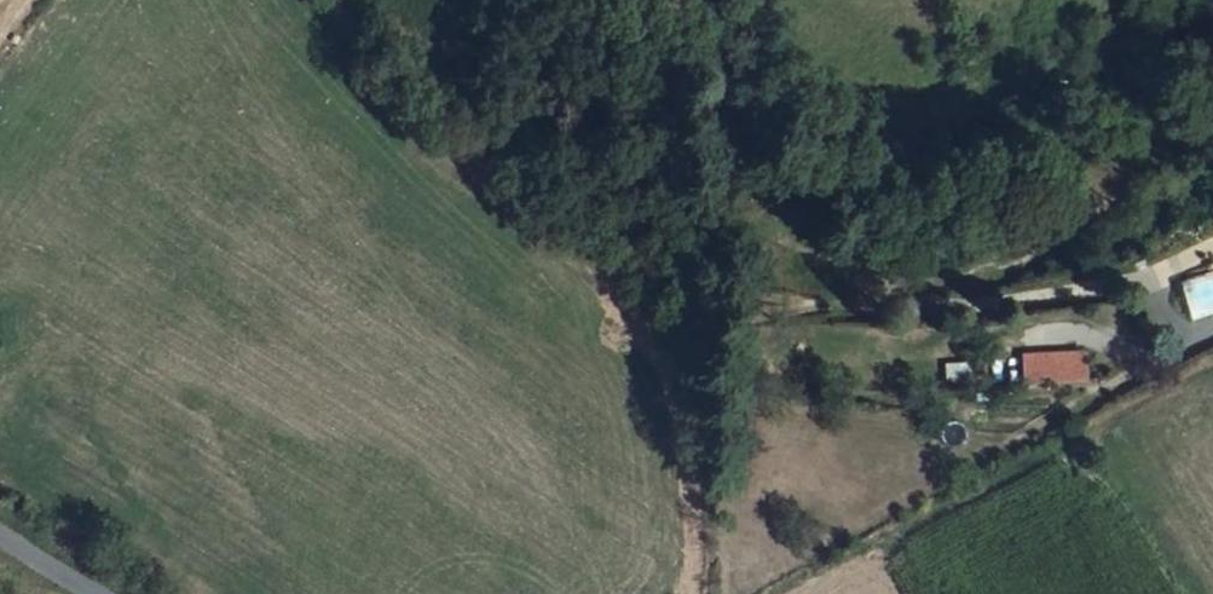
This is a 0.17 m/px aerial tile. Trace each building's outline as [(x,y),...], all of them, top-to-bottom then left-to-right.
[(1085,351),(1025,354),(1027,385),(1087,382),(1085,351)]
